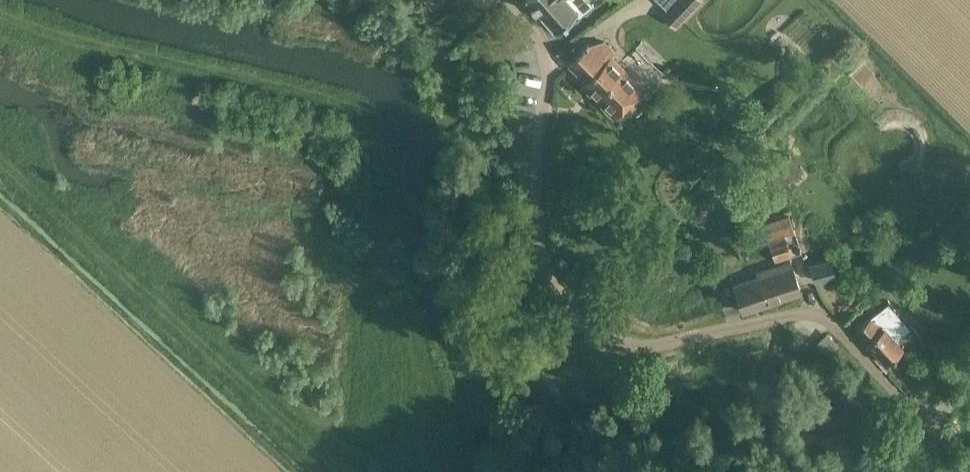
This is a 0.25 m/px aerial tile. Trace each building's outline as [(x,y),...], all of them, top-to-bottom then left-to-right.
[(555,32),(585,5),(581,0),(527,0),(555,32)] [(703,0),(657,0),(667,10),(662,16),(676,29),(703,0)] [(570,63),(588,80),(583,85),(615,116),(643,87),(611,56),(615,52),(604,42),(596,52),(588,45),(570,63)] [(804,169),(790,155),(777,167),(791,181),(804,169)] [(789,215),(764,224),(776,261),(802,253),(789,215)] [(823,259),(809,264),(815,283),(827,279),(837,276),(830,256),(823,259)] [(735,287),(737,292),(744,311),(801,292),(791,262),(754,274),(756,280),(735,287)] [(886,284),(879,290),(885,296),(891,290),(886,284)] [(925,291),(909,306),(915,312),(930,297),(925,291)] [(856,329),(857,330),(886,362),(902,348),(907,352),(922,338),(888,300),(856,329)] [(954,422),(948,427),(954,433),(960,428),(954,422)]
